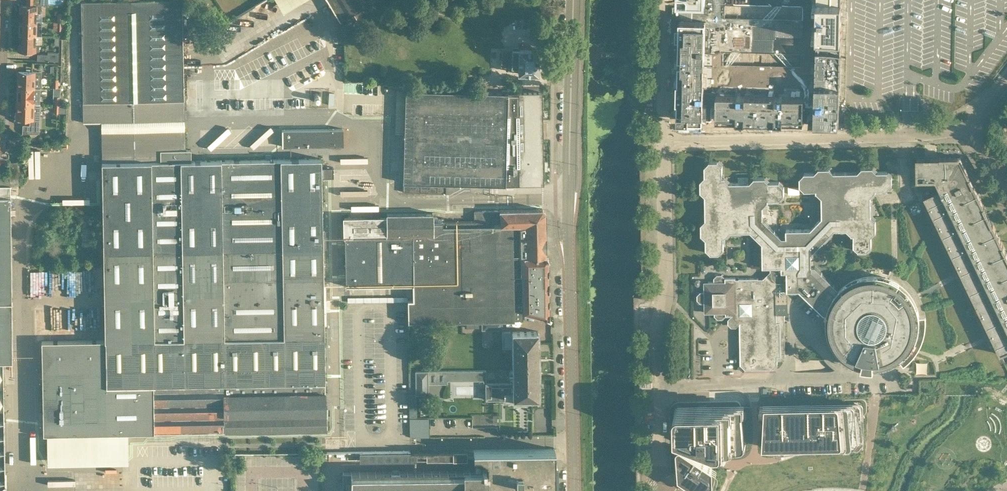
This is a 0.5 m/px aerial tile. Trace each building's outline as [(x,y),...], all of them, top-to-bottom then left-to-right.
[(20,20),(34,20),(34,11),(41,11),(41,5),(48,5),(48,0),(28,0),(28,4),(21,4),(20,20)] [(182,0),(156,0),(80,2),(85,102),(82,103),(83,122),(185,120),(182,0)] [(299,0),(273,0),(279,11),(299,0)] [(340,22),(375,1),(376,0),(327,0),(340,22)] [(677,100),(678,100),(678,119),(712,120),(712,106),(711,106),(711,107),(708,107),(710,0),(692,0),(691,19),(680,19),(678,81),(677,81),(677,100)] [(814,107),(815,107),(815,122),(839,123),(842,0),(817,0),(817,14),(817,23),(815,85),(815,92),(814,107)] [(19,30),(19,33),(20,34),(20,35),(34,36),(42,36),(42,21),(36,21),(36,20),(34,20),(20,20),(20,29),(19,30)] [(39,51),(39,43),(33,43),(34,36),(20,35),(19,51),(26,51),(26,54),(31,54),(32,51),(35,51),(39,51)] [(501,48),(501,49),(501,65),(511,65),(518,66),(518,73),(522,73),(538,74),(539,49),(523,49),(521,49),(521,48),(520,47),(518,47),(517,46),(515,46),(514,46),(512,47),(512,48),(501,48)] [(59,61),(59,52),(48,51),(48,54),(37,54),(37,60),(59,61)] [(41,87),(41,71),(35,71),(19,70),(19,71),(18,73),(17,75),(19,77),(18,86),(40,87),(41,87)] [(390,85),(346,83),(345,111),(389,112),(390,85)] [(716,100),(716,119),(803,122),(804,97),(803,97),(804,87),(717,85),(717,97),(717,100),(716,100)] [(18,86),(18,102),(40,103),(40,87),(18,86)] [(543,176),(543,138),(542,92),(522,92),(508,92),(405,89),(403,166),(403,191),(446,192),(446,184),(505,185),(541,184),(541,176),(543,176)] [(16,114),(16,116),(17,118),(17,119),(29,119),(29,125),(39,125),(40,119),(40,103),(18,102),(17,112),(16,114)] [(22,125),(22,133),(39,133),(39,125),(29,125),(22,125)] [(281,145),(306,145),(344,144),(343,128),(305,129),(281,129),(281,145)] [(325,397),(321,156),(191,159),(191,149),(185,149),(185,130),(101,131),(103,251),(104,341),(42,341),(42,342),(43,433),(100,433),(100,455),(131,455),(131,432),(223,431),(223,436),(326,434),(325,397)] [(997,232),(971,177),(961,156),(917,157),(917,178),(935,178),(940,189),(924,196),(1000,354),(1006,350),(1006,253),(997,232)] [(9,176),(0,176),(0,185),(18,185),(18,161),(9,160),(9,176)] [(700,291),(697,295),(697,299),(701,303),(704,303),(704,308),(709,313),(715,313),(715,315),(718,319),(723,319),(726,315),(732,315),(732,319),(735,323),(740,322),(740,332),(740,364),(739,366),(743,370),(745,369),(773,368),(777,364),(777,360),(777,356),(781,356),(780,322),(777,322),(777,314),(777,313),(787,312),(787,290),(799,290),(821,311),(824,313),(827,313),(828,307),(831,300),(835,294),(839,289),(835,285),(834,284),(815,265),(812,265),(811,265),(811,254),(835,229),(846,229),(851,234),(853,234),(854,246),(858,250),(867,250),(872,245),(871,235),(876,231),(876,220),(871,215),(871,196),(876,191),(876,189),(888,189),(892,184),(892,175),(887,171),(877,171),(873,167),(862,167),(857,171),(834,172),(830,167),(818,167),(814,172),(804,172),(800,177),(800,186),(804,190),(816,190),(816,192),(822,197),(822,217),(810,229),(786,229),(786,237),(782,237),(763,218),(763,207),(768,201),(768,199),(780,199),(784,194),(784,186),(779,181),(769,181),(765,177),(754,177),(750,181),(730,182),(725,177),(723,177),(722,165),(718,161),(709,161),(705,165),(705,175),(700,180),(700,191),(705,195),(705,219),(701,223),(701,234),(706,238),(706,249),(711,253),(719,253),(724,248),(724,237),(726,237),(731,231),(751,231),(762,242),(763,267),(770,266),(770,271),(764,278),(736,278),(736,277),(725,277),(722,274),(717,274),(714,277),(714,281),(708,281),(704,285),(704,291),(700,291)] [(337,172),(337,194),(365,194),(365,171),(337,172)] [(0,185),(0,489),(6,489),(4,362),(12,362),(11,185),(0,185)] [(466,321),(481,320),(502,320),(550,319),(549,317),(549,312),(550,311),(550,310),(551,309),(551,307),(550,306),(550,305),(549,304),(549,298),(550,297),(550,296),(550,295),(550,294),(550,293),(550,292),(549,291),(549,283),(549,258),(546,256),(546,247),(546,246),(549,246),(549,242),(546,242),(546,237),(545,237),(545,218),(545,212),(544,210),(542,209),(499,209),(499,210),(475,210),(475,221),(433,221),(433,212),(387,213),(387,217),(379,217),(344,217),(346,284),(410,282),(411,295),(407,295),(408,322),(466,321)] [(827,313),(826,322),(827,331),(830,339),(834,347),(839,354),(846,360),(853,364),(861,367),(867,368),(874,368),(874,359),(879,359),(884,358),(889,356),(892,363),(893,364),(900,360),(903,365),(911,359),(917,351),(922,342),(925,333),(926,324),(926,315),(919,316),(918,309),(918,308),(917,308),(905,311),(903,306),(900,301),(897,297),(892,294),(899,284),(900,283),(893,279),(885,276),(877,275),(868,275),(860,276),(853,279),(846,283),(839,289),(835,294),(831,300),(828,307),(827,313)] [(502,327),(502,320),(481,320),(481,326),(481,328),(502,327)] [(538,348),(537,331),(524,331),(502,331),(503,347),(511,347),(511,348),(538,348)] [(538,352),(538,348),(511,348),(512,365),(539,365),(538,352)] [(539,378),(539,365),(512,365),(512,372),(512,377),(512,382),(538,382),(538,378),(539,378)] [(429,383),(428,370),(416,371),(416,374),(416,395),(429,394),(429,383)] [(447,370),(428,370),(429,383),(448,383),(447,381),(447,370)] [(513,391),(539,390),(538,382),(512,382),(486,383),(487,400),(504,400),(504,393),(513,393),(513,391)] [(539,398),(539,390),(513,391),(513,399),(517,399),(517,404),(528,404),(528,399),(539,398)] [(681,402),(679,430),(683,432),(684,449),(681,447),(679,449),(681,474),(684,477),(688,479),(704,490),(712,478),(712,467),(851,465),(852,453),(862,450),(858,398),(750,400),(751,402),(751,404),(751,406),(746,406),(741,407),(741,405),(740,404),(740,403),(739,402),(738,402),(737,401),(736,401),(735,401),(681,402)] [(416,420),(409,420),(410,439),(429,438),(429,420),(416,420)] [(554,449),(473,449),(410,450),(410,451),(360,452),(360,460),(370,460),(472,459),(472,455),(479,454),(487,460),(487,470),(463,470),(353,472),(343,472),(343,490),(555,490),(554,449)] [(102,484),(122,483),(121,475),(101,476),(102,484)] [(227,479),(159,480),(159,485),(166,485),(166,490),(227,490),(227,479)]
